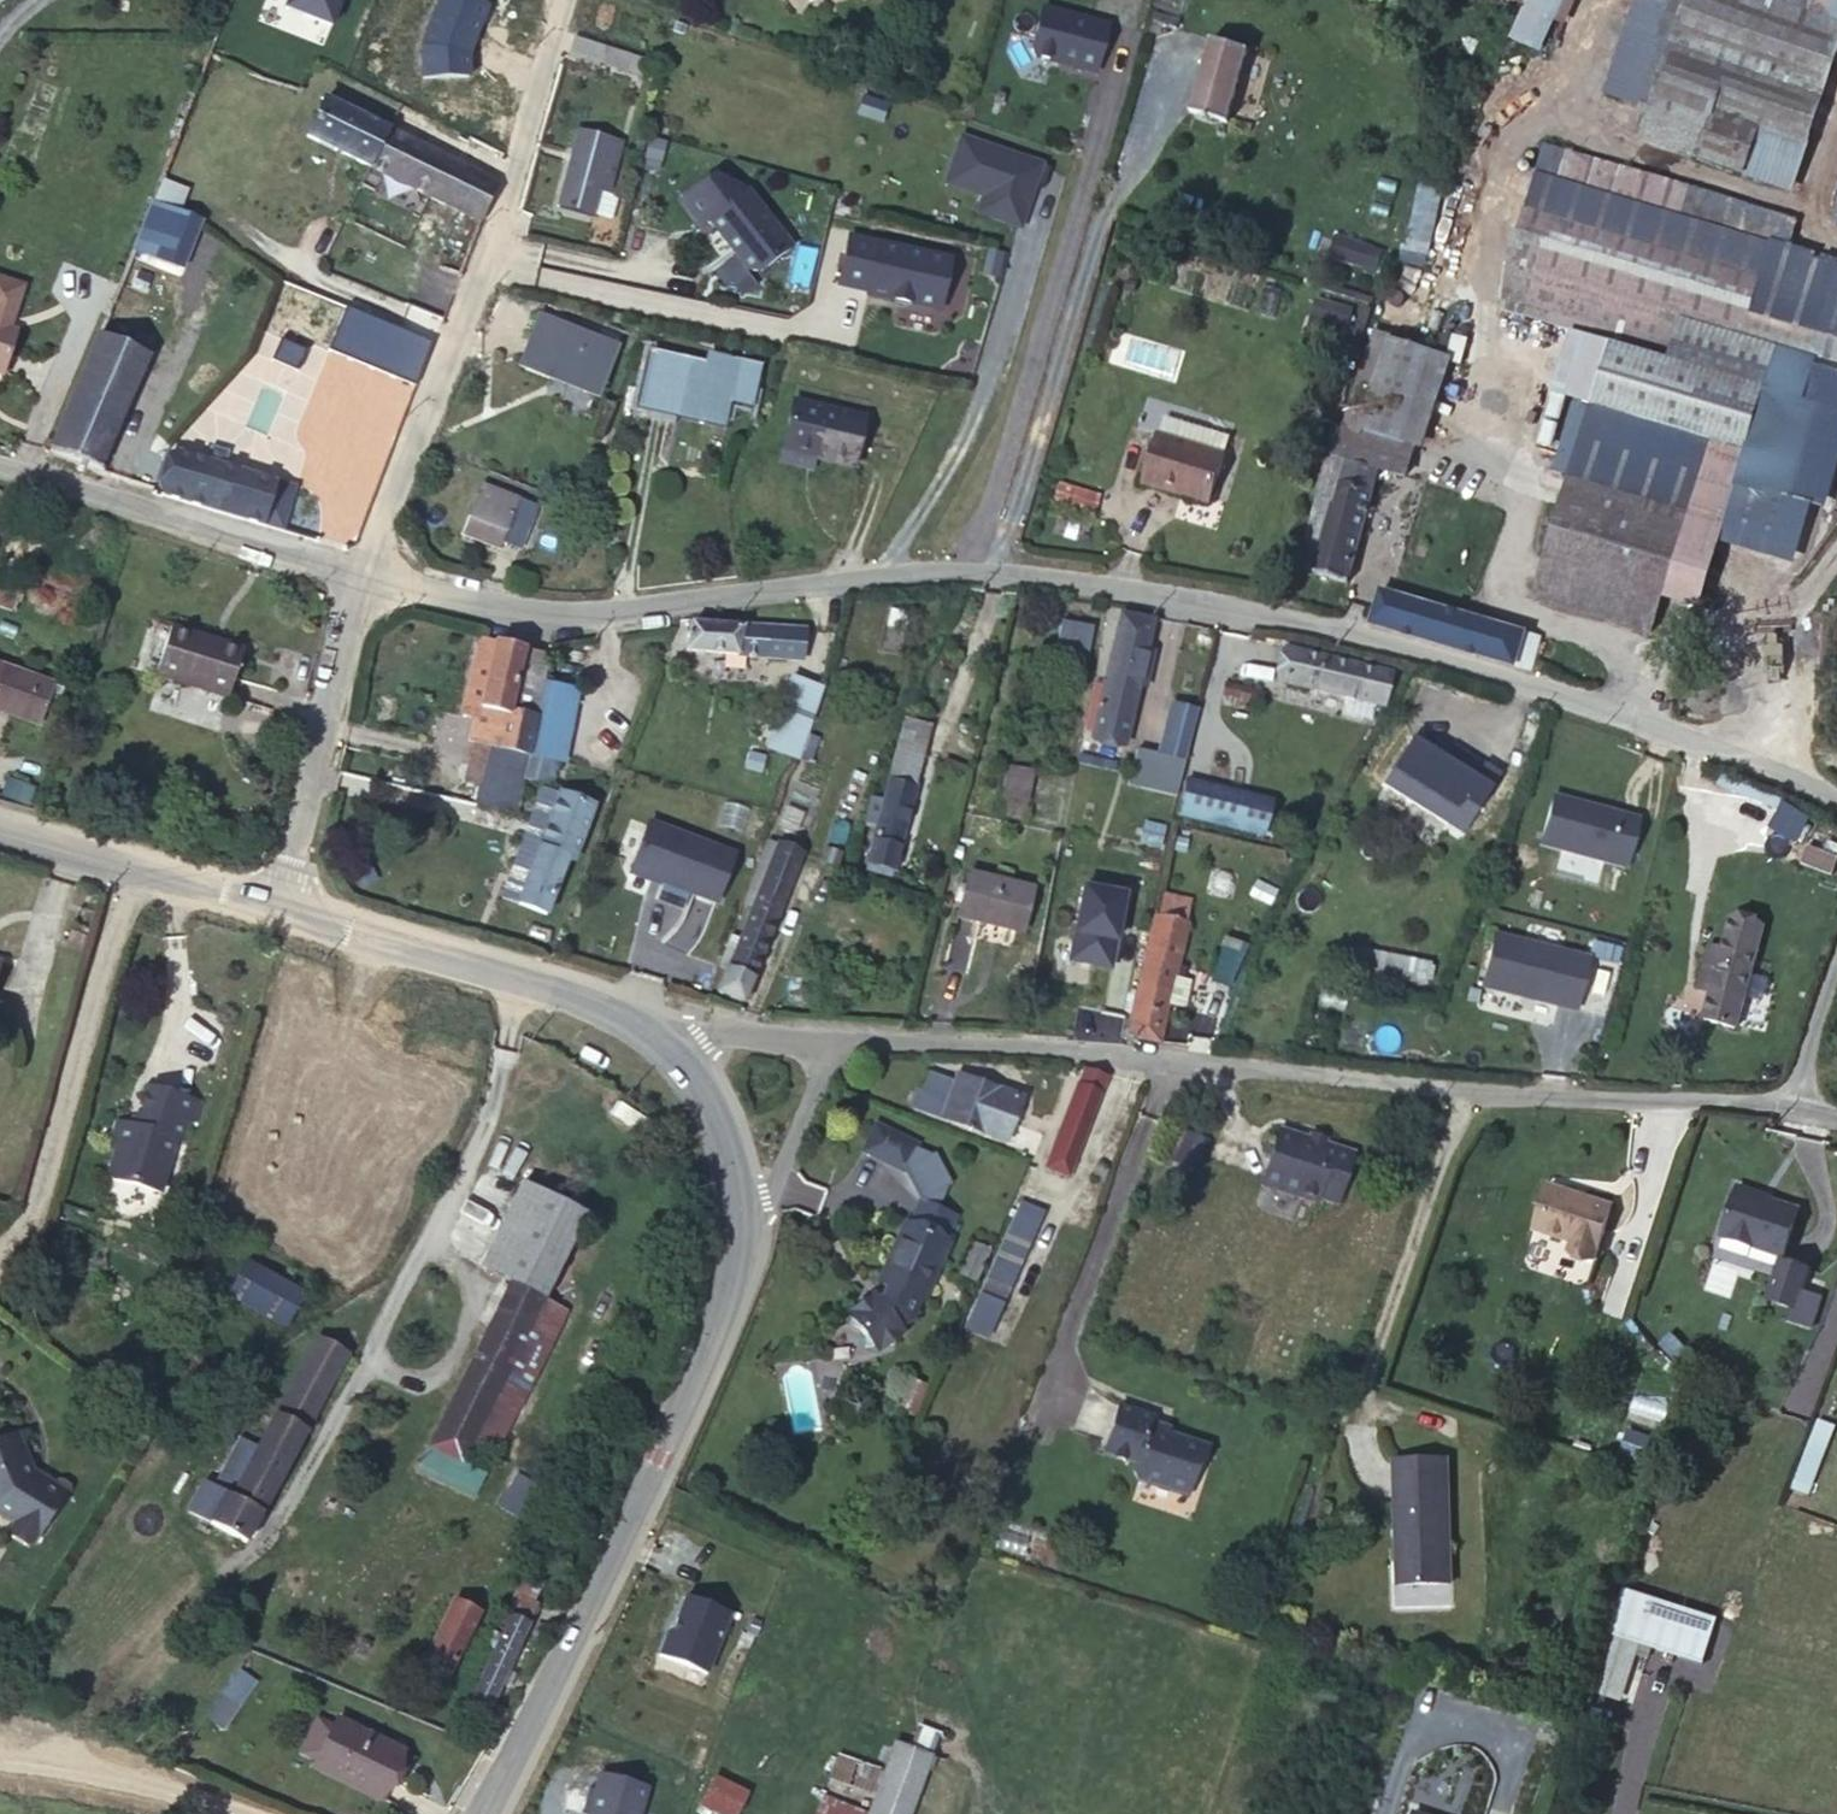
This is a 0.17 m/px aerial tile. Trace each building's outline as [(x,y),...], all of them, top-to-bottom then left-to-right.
[(1089,70),(1104,18),(1041,0),(1035,0),(1020,50),(1089,70)] [(1511,37),(1542,51),(1564,0),(1527,0),(1511,37)] [(1836,52),(1836,25),(1766,0),(1640,0),(1608,91),(1651,106),(1641,137),(1790,188),(1836,52)] [(1836,25),(1836,0),(1766,0),(1836,25)] [(645,60),(573,37),(567,59),(595,68),(597,61),(640,75),(645,60)] [(1225,121),(1244,50),(1245,51),(1245,49),(1208,39),(1208,40),(1209,41),(1190,111),(1189,110),(1189,112),(1226,122),(1226,121),(1225,121)] [(493,182),(324,99),(306,137),(460,211),(481,220),(493,182)] [(975,193),(969,210),(1018,226),(1041,156),(955,128),(938,180),(975,193)] [(608,194),(621,144),(577,131),(556,206),(593,217),(598,191),(608,194)] [(1779,273),(1795,219),(1573,153),(1564,184),(1535,175),(1508,268),(1502,309),(1549,322),(1552,311),(1616,329),(1613,341),(1673,359),(1685,319),(1781,348),(1811,356),(1831,288),(1779,273)] [(672,193),(698,222),(702,218),(747,270),(785,237),(715,155),(672,193)] [(1417,179),(1397,258),(1424,264),(1444,186),(1417,179)] [(187,196),(156,181),(149,199),(179,212),(187,196)] [(608,194),(598,191),(593,217),(603,219),(608,194)] [(200,222),(148,201),(129,247),(181,269),(200,222)] [(461,276),(481,220),(460,211),(437,267),(461,276)] [(932,306),(946,252),(841,225),(827,280),(932,306)] [(109,298),(95,333),(148,356),(161,322),(138,312),(109,298)] [(1350,308),(1316,298),(1306,333),(1340,343),(1350,308)] [(597,336),(541,316),(539,322),(595,343),(597,336)] [(1749,452),(1781,348),(1685,319),(1673,359),(1672,361),(1612,343),(1594,404),(1749,452)] [(539,322),(536,321),(518,371),(552,384),(555,375),(597,391),(594,399),(596,400),(614,350),(595,343),(539,322)] [(13,330),(0,326),(0,374),(13,330)] [(1449,358),(1373,334),(1346,423),(1421,447),(1449,358)] [(1799,398),(1811,356),(1781,348),(1749,452),(1746,464),(1740,482),(1767,491),(1797,397),(1799,398)] [(730,372),(651,355),(640,406),(675,415),(677,406),(723,416),(727,399),(748,404),(756,367),(732,362),(730,372)] [(1836,420),(1836,409),(1799,398),(1797,397),(1767,491),(1811,504),(1836,420)] [(853,467),(864,418),(793,401),(781,450),(808,456),(809,452),(815,453),(815,458),(853,467)] [(1551,471),(1570,476),(1588,418),(1569,412),(1551,471)] [(1179,422),(1161,417),(1157,434),(1174,439),(1179,422)] [(1740,482),(1746,464),(1588,418),(1570,476),(1716,520),(1728,523),(1740,482)] [(1209,498),(1227,436),(1179,422),(1174,439),(1157,434),(1153,433),(1140,478),(1156,482),(1155,487),(1179,494),(1180,489),(1209,498)] [(1347,583),(1378,469),(1404,477),(1411,449),(1341,428),(1334,455),(1329,453),(1317,495),(1333,500),(1314,572),(1313,574),(1347,583)] [(808,456),(781,450),(778,462),(812,470),(815,458),(815,453),(809,452),(808,456)] [(262,525),(275,481),(265,478),(176,451),(162,495),(262,525)] [(1570,476),(1534,597),(1651,632),(1663,593),(1692,601),(1716,520),(1570,476)] [(1098,493),(1055,482),(1050,503),(1092,514),(1098,493)] [(519,501),(481,486),(462,535),(500,550),(503,541),(510,522),(528,529),(536,508),(518,501),(519,501)] [(1333,500),(1317,495),(1298,569),(1314,572),(1333,500)] [(503,541),(521,548),(528,529),(510,522),(503,541)] [(1524,633),(1381,590),(1371,623),(1515,666),(1524,633)] [(1095,683),(1089,708),(1098,710),(1093,734),(1125,742),(1134,699),(1135,700),(1152,621),(1120,615),(1104,686),(1095,683)] [(1085,662),(1092,628),(1060,622),(1054,656),(1085,662)] [(804,630),(691,624),(686,651),(801,659),(804,630)] [(228,697),(243,649),(171,627),(156,675),(228,697)] [(1539,637),(1524,633),(1515,666),(1529,670),(1539,637)] [(478,718),(496,643),(477,638),(460,714),(478,718)] [(548,654),(496,643),(478,718),(473,741),(526,756),(548,654)] [(1389,674),(1290,650),(1283,682),(1347,696),(1343,714),(1371,720),(1375,703),(1382,705),(1389,674)] [(0,666),(0,711),(37,724),(43,710),(45,710),(45,708),(44,708),(47,696),(51,684),(0,666)] [(821,689),(790,678),(766,746),(798,757),(821,689)] [(574,689),(542,683),(527,755),(560,762),(574,689)] [(1262,692),(1225,683),(1222,696),(1259,704),(1262,692)] [(61,688),(51,684),(47,696),(57,700),(61,688)] [(1175,707),(1163,756),(1181,760),(1193,712),(1175,707)] [(1098,710),(1089,708),(1085,732),(1093,734),(1098,710)] [(478,718),(473,717),(468,739),(473,741),(478,718)] [(905,718),(897,749),(923,756),(932,726),(905,718)] [(1498,774),(1454,746),(1445,762),(1411,740),(1384,784),(1446,823),(1455,810),(1470,820),(1498,774)] [(473,741),(468,763),(522,779),(526,756),(473,741)] [(890,876),(923,756),(897,749),(883,800),(872,798),(865,822),(877,824),(865,868),(890,876)] [(1163,756),(1136,750),(1128,785),(1176,795),(1185,761),(1181,760),(1163,756)] [(478,785),(473,804),(514,814),(522,779),(468,763),(464,780),(478,785)] [(1034,772),(1007,766),(997,813),(1023,819),(1034,772)] [(34,789),(10,780),(4,797),(28,805),(34,789)] [(1226,790),(1186,780),(1177,815),(1218,825),(1226,790)] [(517,903),(560,793),(541,787),(500,896),(517,903)] [(1547,787),(1532,840),(1622,865),(1637,812),(1547,787)] [(1271,801),(1226,790),(1218,825),(1262,836),(1271,801)] [(594,807),(560,793),(517,903),(545,913),(567,859),(573,861),(594,807)] [(1782,804),(1770,826),(1801,843),(1813,821),(1782,804)] [(712,900),(732,844),(641,813),(621,869),(712,900)] [(725,948),(718,966),(726,968),(717,992),(742,1002),(758,958),(799,856),(765,842),(742,902),(754,906),(735,952),(725,948)] [(1823,851),(1836,857),(1836,848),(1825,844),(1823,851)] [(1800,864),(1832,875),(1836,861),(1836,857),(1823,851),(1807,845),(1800,864)] [(842,852),(825,847),(821,861),(838,866),(842,852)] [(968,873),(957,917),(1022,932),(1033,888),(968,873)] [(1078,878),(1060,875),(1057,892),(1074,896),(1078,878)] [(735,900),(722,893),(708,919),(721,926),(735,900)] [(1179,901),(1162,897),(1157,918),(1156,917),(1129,1037),(1159,1042),(1177,966),(1176,965),(1186,924),(1174,921),(1179,901)] [(1190,903),(1179,901),(1174,921),(1186,924),(1190,903)] [(1763,927),(1732,918),(1723,949),(1709,945),(1697,989),(1711,992),(1704,1020),(1735,1028),(1736,1025),(1764,1032),(1770,1009),(1742,1001),(1749,974),(1750,974),(1763,927)] [(88,937),(70,930),(65,945),(82,951),(88,937)] [(1237,968),(1245,946),(1224,938),(1216,960),(1237,968)] [(1617,958),(1619,944),(1590,940),(1588,954),(1617,958)] [(1425,983),(1429,964),(1356,949),(1352,968),(1425,983)] [(1046,1167),(1068,1176),(1107,1078),(1086,1068),(1046,1167)] [(1006,1140),(1022,1098),(957,1076),(953,1084),(930,1075),(923,1094),(918,1092),(913,1106),(969,1127),(969,1129),(971,1130),(972,1128),(1006,1140)] [(194,1121),(198,1101),(147,1087),(136,1130),(129,1128),(127,1124),(117,1121),(110,1144),(116,1146),(109,1172),(113,1179),(160,1192),(175,1138),(180,1140),(186,1119),(194,1121)] [(895,1135),(875,1125),(863,1151),(883,1160),(895,1135)] [(1183,1133),(1179,1131),(1169,1160),(1173,1161),(1183,1133)] [(1306,1141),(1278,1132),(1261,1182),(1295,1193),(1297,1198),(1313,1203),(1318,1200),(1320,1196),(1337,1201),(1352,1155),(1323,1146),(1324,1143),(1307,1138),(1306,1141)] [(1208,1142),(1183,1133),(1173,1161),(1197,1170),(1208,1142)] [(1326,1138),(1309,1133),(1307,1138),(1324,1143),(1326,1138)] [(915,1144),(895,1135),(883,1160),(904,1170),(915,1144)] [(587,1214),(524,1182),(481,1268),(511,1283),(488,1327),(522,1344),(587,1214)] [(1553,1188),(1547,1186),(1533,1229),(1539,1232),(1553,1188)] [(1611,1206),(1553,1188),(1539,1232),(1571,1242),(1568,1251),(1593,1259),(1611,1206)] [(1738,1188),(1722,1236),(1782,1256),(1798,1210),(1761,1198),(1762,1196),(1738,1188)] [(954,1216),(919,1200),(908,1225),(903,1223),(893,1246),(898,1249),(883,1284),(886,1285),(882,1296),(871,1302),(860,1299),(848,1325),(860,1330),(864,1334),(865,1348),(893,1345),(892,1334),(911,1320),(920,1301),(923,1302),(948,1243),(943,1241),(954,1216)] [(1043,1212),(1021,1201),(991,1268),(992,1269),(981,1293),(993,1299),(994,1298),(1004,1302),(1043,1212)] [(973,1243),(960,1273),(972,1279),(986,1249),(973,1243)] [(1809,1269),(1780,1259),(1767,1300),(1792,1308),(1796,1309),(1801,1291),(1809,1269)] [(226,1294),(286,1327),(304,1294),(244,1262),(226,1294)] [(1821,1298),(1801,1291),(1796,1309),(1792,1308),(1788,1320),(1811,1328),(1821,1298)] [(567,1313),(544,1301),(522,1344),(545,1356),(567,1313)] [(522,1344),(488,1327),(428,1448),(461,1464),(495,1397),(522,1344)] [(202,1482),(187,1511),(246,1542),(347,1354),(317,1338),(257,1450),(249,1446),(224,1494),(202,1482)] [(545,1356),(522,1344),(495,1397),(518,1409),(545,1356)] [(925,1385),(908,1377),(895,1409),(912,1416),(925,1385)] [(518,1409),(495,1397),(461,1464),(484,1476),(518,1409)] [(1208,1446),(1167,1432),(1159,1429),(1160,1425),(1150,1422),(1152,1416),(1119,1405),(1103,1454),(1135,1464),(1133,1471),(1138,1481),(1186,1496),(1196,1466),(1202,1463),(1208,1446)] [(1812,1493),(1830,1420),(1811,1415),(1793,1488),(1812,1493)] [(0,1440),(0,1516),(12,1523),(9,1527),(11,1535),(24,1544),(32,1542),(66,1491),(42,1477),(38,1480),(28,1473),(21,1458),(26,1456),(17,1433),(0,1440)] [(461,1464),(428,1448),(417,1471),(473,1499),(484,1476),(461,1464)] [(1447,1459),(1394,1461),(1397,1584),(1450,1583),(1449,1538),(1440,1538),(1439,1512),(1448,1512),(1447,1459)] [(512,1471),(498,1507),(526,1518),(541,1483),(512,1471)] [(1449,1538),(1448,1512),(1439,1512),(1440,1538),(1449,1538)] [(535,1582),(531,1589),(540,1594),(543,1586),(535,1582)] [(494,1651),(473,1691),(491,1700),(501,1682),(507,1669),(539,1608),(534,1605),(540,1594),(531,1589),(522,1585),(506,1616),(511,1618),(503,1633),(495,1629),(486,1647),(494,1651)] [(477,1611),(453,1600),(421,1669),(445,1680),(477,1611)] [(1636,1622),(1615,1615),(1610,1633),(1631,1639),(1636,1622)] [(1631,1639),(1610,1633),(1599,1667),(1619,1674),(1631,1639)] [(366,1650),(370,1643),(362,1638),(358,1646),(366,1650)] [(242,1668),(251,1673),(259,1661),(250,1655),(242,1668)] [(1619,1674),(1599,1667),(1593,1685),(1614,1691),(1619,1674)] [(515,1673),(507,1669),(501,1682),(508,1686),(515,1673)] [(252,1680),(239,1672),(217,1704),(230,1713),(252,1680)] [(316,1761),(333,1726),(317,1718),(300,1753),(316,1761)] [(390,1747),(336,1720),(333,1726),(316,1761),(313,1767),(378,1800),(401,1753),(390,1747)] [(894,1742),(883,1773),(875,1796),(868,1813),(909,1813),(931,1755),(894,1742)] [(391,1744),(390,1747),(401,1753),(403,1749),(391,1744)] [(829,1779),(875,1796),(883,1773),(838,1757),(829,1779)] [(747,1794),(714,1777),(700,1805),(718,1813),(737,1813),(747,1794)] [(815,1813),(868,1813),(821,1797),(815,1813)]
